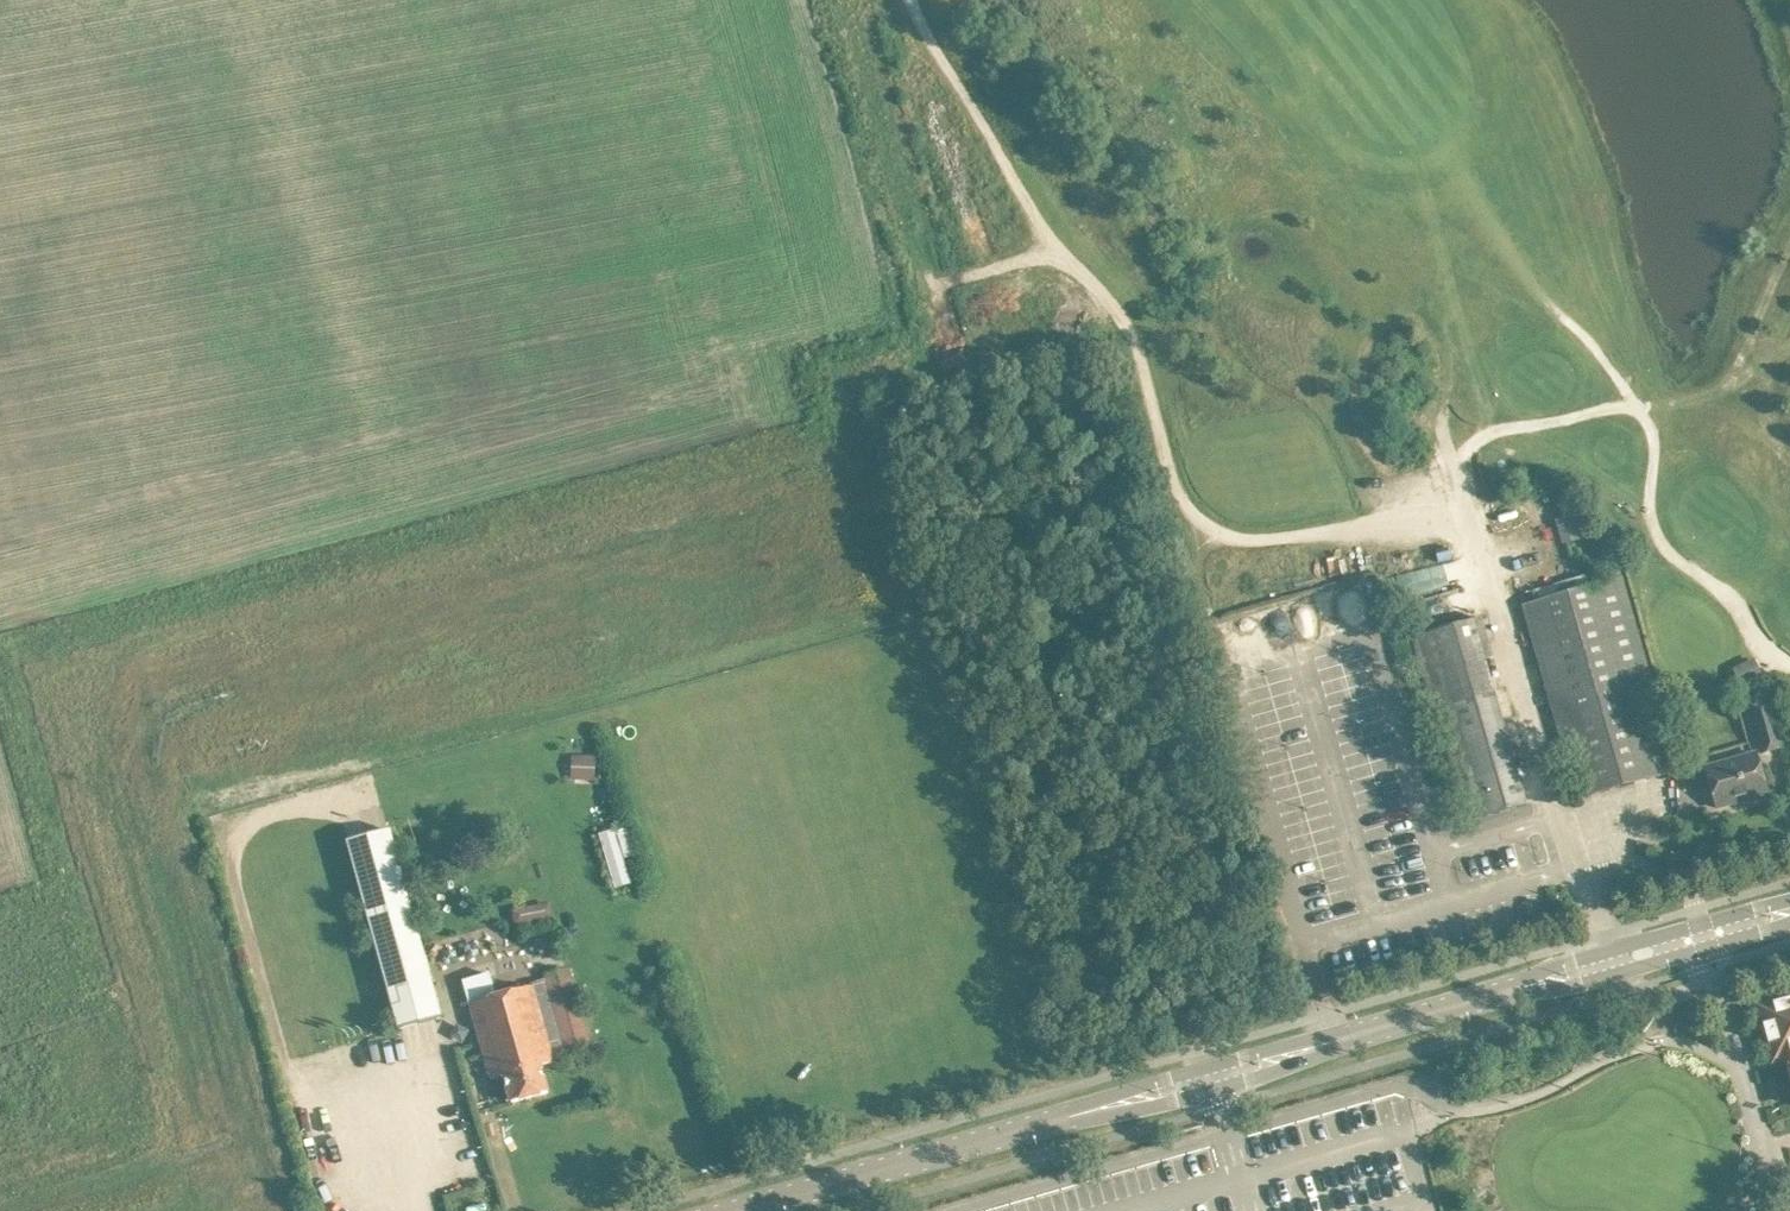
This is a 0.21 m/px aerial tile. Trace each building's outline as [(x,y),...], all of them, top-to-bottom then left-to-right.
[(1573,516),(1555,520),(1562,546),(1580,541),(1573,516)] [(1399,575),(1405,598),(1456,585),(1449,562),(1399,575)] [(1524,607),(1578,799),(1677,771),(1622,579),(1524,607)] [(1449,763),(1466,822),(1526,805),(1485,657),(1493,655),(1482,617),(1415,636),(1449,763)] [(1755,662),(1732,672),(1738,683),(1740,688),(1762,678),(1755,662)] [(1749,708),(1762,754),(1783,748),(1770,702),(1749,708)] [(1706,769),(1717,808),(1768,793),(1756,754),(1706,769)] [(579,758),(578,782),(596,783),(597,758),(579,758)] [(604,830),(614,886),(632,883),(622,827),(604,830)] [(441,1018),(389,830),(348,841),(400,1029),(441,1018)] [(532,906),(513,909),(516,926),(535,923),(532,906)] [(545,978),(531,983),(532,986),(547,1038),(553,1061),(554,1061),(592,1050),(569,968),(544,975),(545,978)] [(490,973),(464,981),(485,1055),(491,1079),(491,1080),(504,1076),(541,1066),(554,1062),(554,1061),(553,1061),(547,1038),(532,986),(496,996),(490,973)] [(1758,1007),(1773,1063),(1789,1058),(1789,999),(1758,1007)] [(541,1066),(504,1076),(512,1103),(548,1093),(541,1066)] [(1434,1079),(1439,1096),(1451,1093),(1446,1076),(1434,1079)]
